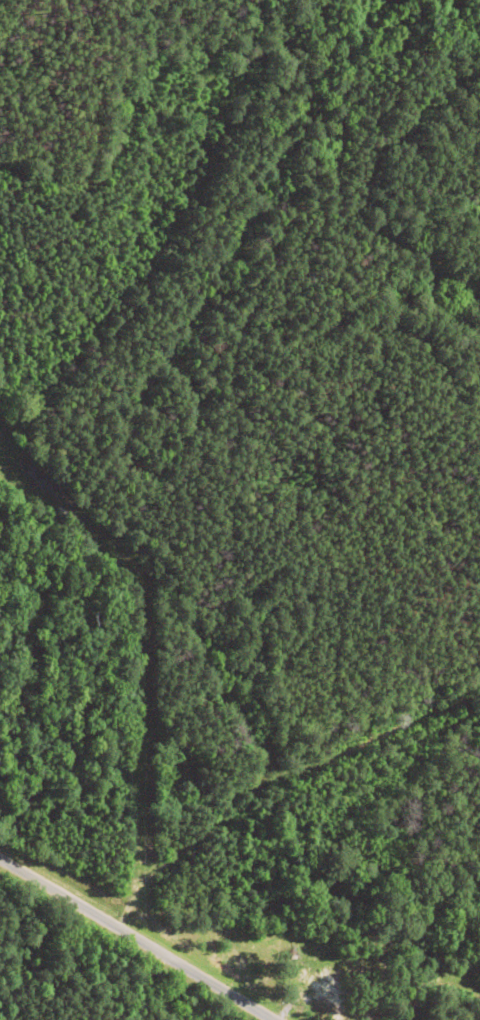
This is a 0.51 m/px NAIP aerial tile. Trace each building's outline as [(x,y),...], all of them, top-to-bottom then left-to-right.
[(301,984),(339,1013),(350,998),(312,969),(301,984)]
